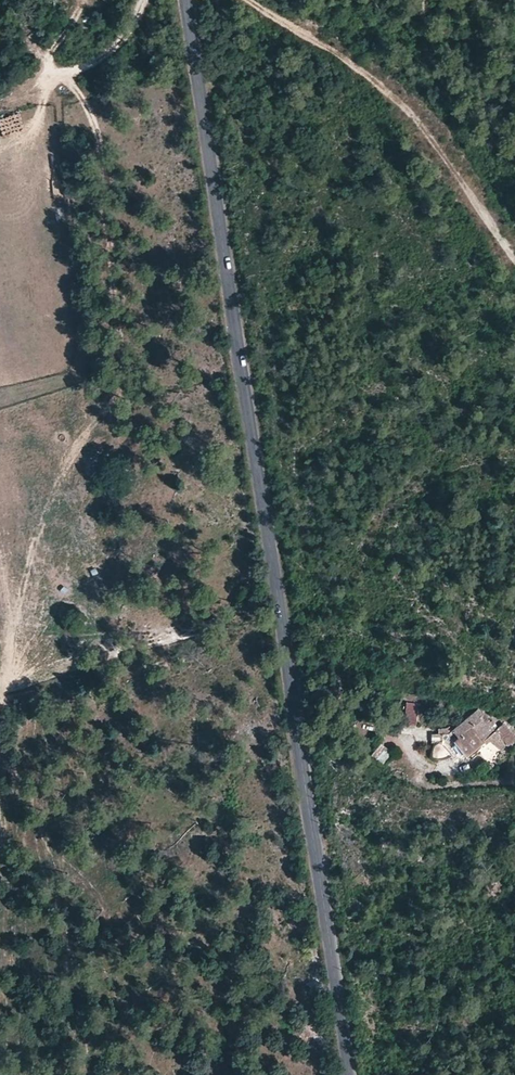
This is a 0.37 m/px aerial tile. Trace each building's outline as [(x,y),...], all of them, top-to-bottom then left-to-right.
[(415,727),(418,703),(406,702),(403,726),(415,727)] [(497,729),(498,728),(491,719),(489,721),(478,708),(452,729),(458,737),(453,741),(465,755),(483,740),(497,729)] [(510,731),(504,723),(498,728),(497,729),(501,737),(510,731)] [(506,745),(501,737),(497,729),(483,740),(485,744),(490,740),(500,749),(506,745)] [(510,731),(501,737),(506,745),(514,740),(514,738),(510,731)] [(441,742),(441,733),(438,733),(431,733),(431,742),(441,742)] [(379,741),(370,753),(382,762),(391,751),(379,741)]
